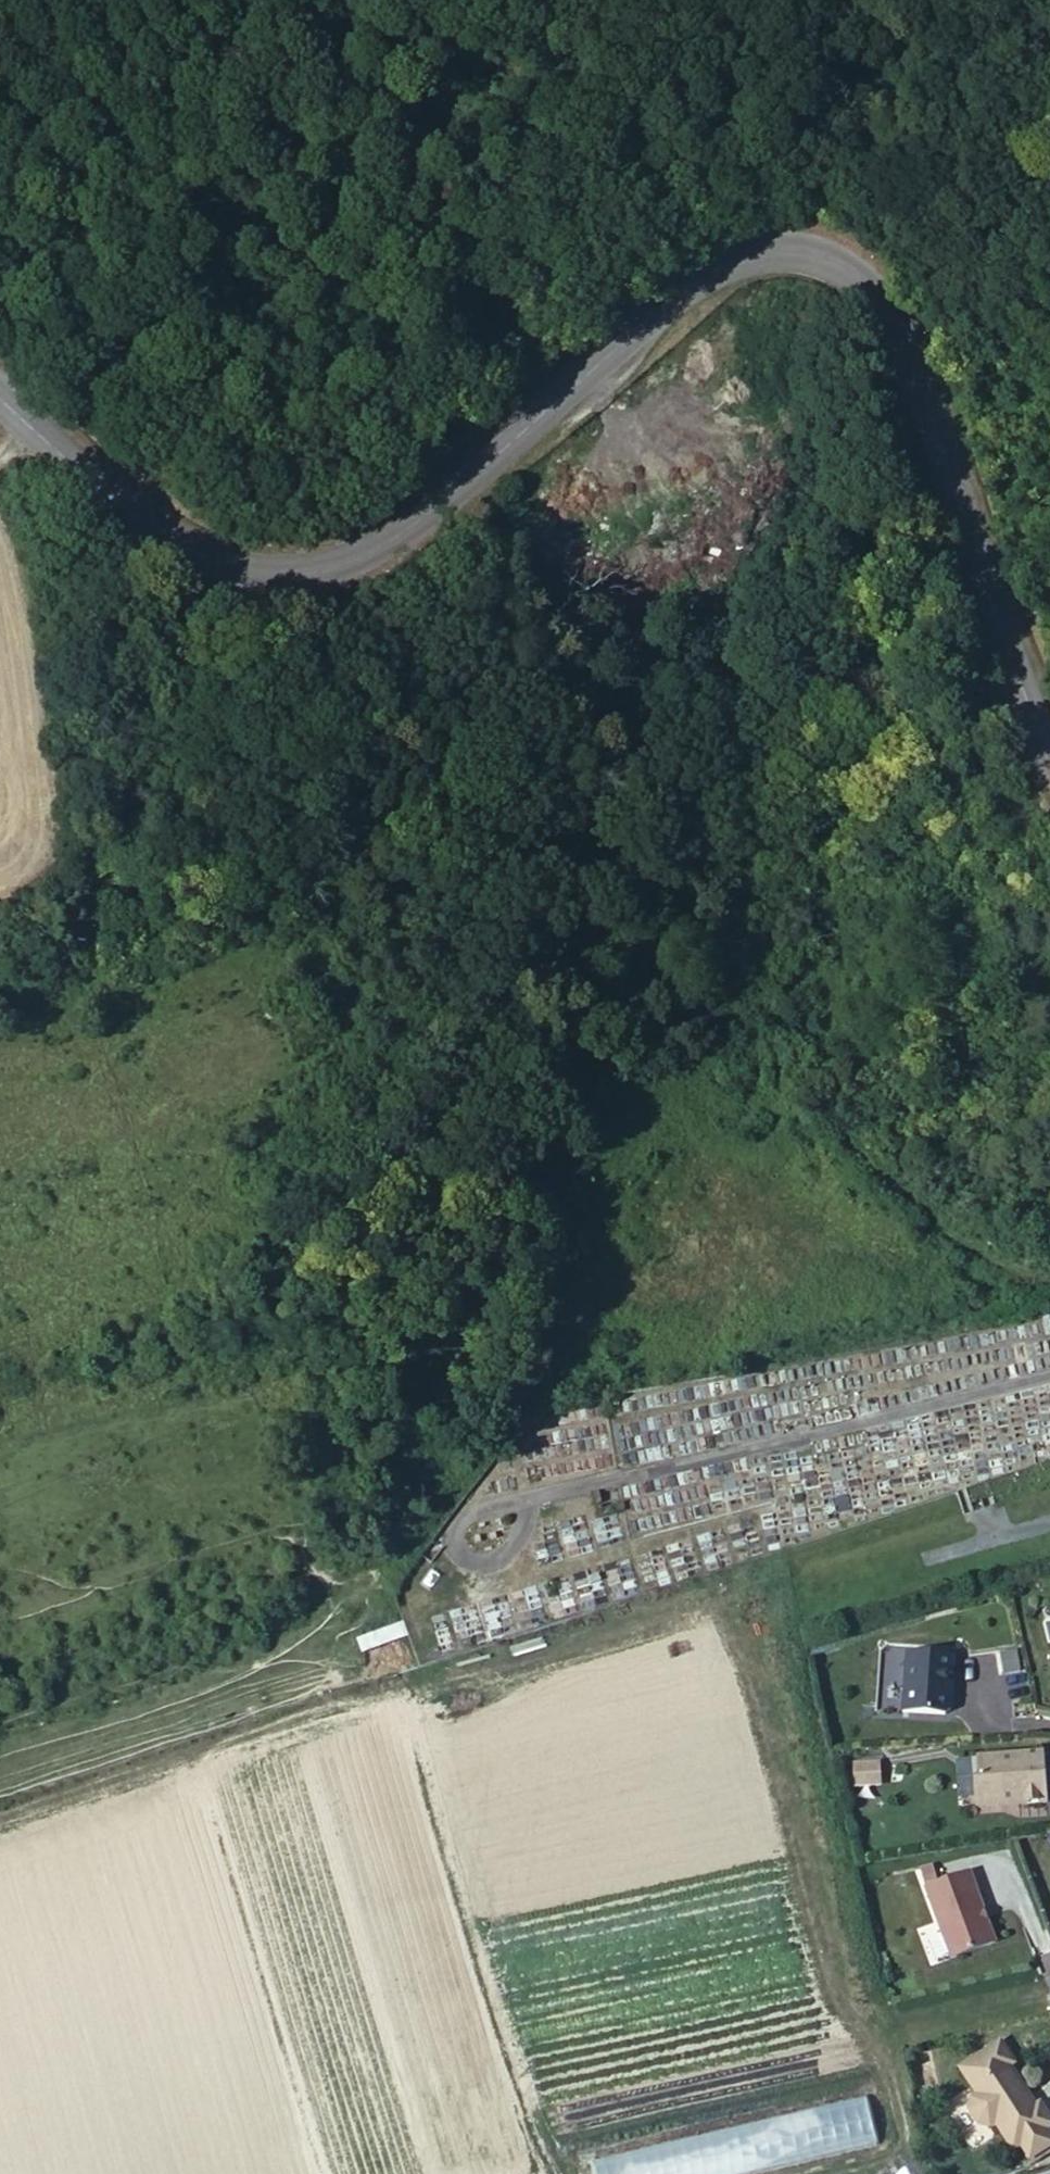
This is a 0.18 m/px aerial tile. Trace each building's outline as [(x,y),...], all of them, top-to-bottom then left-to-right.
[(904,1691),(948,1691),(949,1638),(904,1637),(904,1691)] [(959,1800),(1034,1798),(1031,1747),(962,1750),(961,1774),(959,1774),(959,1800)] [(882,1785),(881,1760),(851,1761),(852,1786),(882,1785)] [(945,1952),(983,1936),(958,1871),(919,1886),(945,1952)] [(1025,2155),(1049,2140),(1041,2125),(1048,2119),(1034,2098),(1031,2101),(1005,2058),(1009,2055),(997,2033),(954,2058),(973,2087),(964,2093),(963,2102),(973,2117),(982,2118),(991,2118),(1008,2144),(1015,2138),(1025,2155)]
